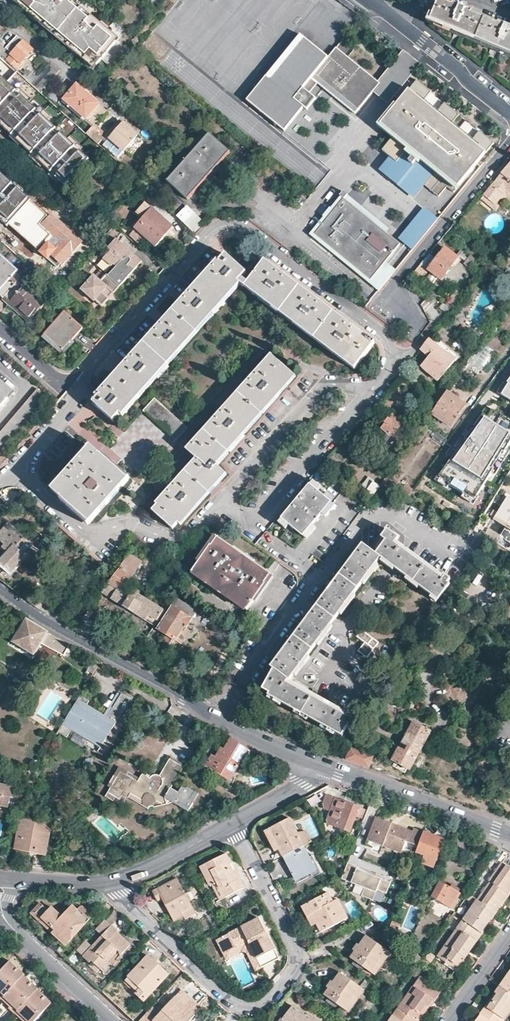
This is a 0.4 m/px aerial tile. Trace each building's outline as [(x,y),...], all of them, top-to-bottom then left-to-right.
[(15,3),(95,69),(98,65),(108,72),(127,49),(118,40),(126,31),(115,22),(108,30),(73,0),(17,0),(15,3)] [(499,23),(498,25),(472,14),(473,12),(454,4),(453,6),(439,0),(431,21),(509,54),(509,27),(499,23)] [(327,52),(300,30),(241,101),(282,135),(324,86),(312,76),(327,52)] [(17,36),(6,48),(0,43),(0,56),(18,71),(23,65),(21,63),(32,50),(17,36)] [(381,83),(334,44),(327,52),(312,76),(324,86),(356,113),(381,83)] [(497,137),(416,73),(377,122),(394,135),(384,148),(396,157),(404,147),(433,171),(422,184),(439,197),(447,187),(453,192),(497,137)] [(65,187),(90,160),(0,79),(0,129),(65,187)] [(99,104),(77,85),(64,99),(87,119),(99,104)] [(149,148),(137,138),(137,136),(123,123),(109,138),(124,152),(136,162),(149,148)] [(189,201),(231,153),(210,134),(168,182),(189,201)] [(124,152),(109,138),(103,145),(118,159),(124,152)] [(484,195),(496,205),(506,193),(509,196),(509,163),(484,195)] [(16,187),(0,173),(0,205),(16,187)] [(395,237),(341,191),(306,232),(375,292),(411,250),(395,237)] [(484,195),(481,199),(496,212),(508,198),(509,200),(509,196),(506,193),(496,205),(484,195)] [(178,217),(196,234),(206,223),(189,206),(178,217)] [(422,207),(395,237),(411,250),(438,219),(422,207)] [(156,246),(174,228),(152,208),(135,228),(156,246)] [(82,243),(51,217),(28,243),(57,269),(82,243)] [(108,277),(119,287),(120,288),(143,262),(116,238),(108,248),(110,251),(103,259),(112,266),(114,265),(116,267),(108,277)] [(428,254),(417,269),(421,272),(426,267),(427,268),(426,270),(441,280),(459,257),(464,261),(469,256),(461,250),(456,256),(444,247),(434,259),(428,254)] [(312,300),(284,279),(286,276),(283,274),(280,272),(278,274),(264,263),(254,274),(239,261),(243,257),(237,252),(233,255),(229,252),(219,263),(217,261),(215,264),(213,266),(214,268),(191,294),(189,293),(185,297),(184,298),(185,300),(162,327),(160,325),(156,329),(155,330),(156,332),(133,358),(131,357),(128,360),(126,363),(127,364),(105,390),(103,388),(98,393),(95,396),(97,398),(93,403),(114,421),(120,415),(123,417),(175,359),(241,285),(252,293),(251,294),(258,300),(259,299),(354,369),(374,343),(367,337),(365,340),(352,329),(353,327),(351,325),(348,323),(346,325),(319,304),(320,302),(317,300),(314,297),(312,300)] [(4,298),(19,282),(13,277),(18,271),(0,255),(0,295),(4,298)] [(108,277),(100,270),(95,275),(94,274),(81,289),(95,302),(96,300),(102,306),(109,299),(103,293),(108,288),(114,293),(119,287),(108,277)] [(48,302),(22,278),(19,282),(4,298),(30,322),(48,302)] [(113,292),(108,288),(103,293),(108,298),(113,292)] [(438,307),(447,313),(461,294),(455,291),(444,306),(441,304),(438,307)] [(83,329),(65,312),(44,335),(63,351),(66,348),(71,353),(78,346),(72,341),(83,329)] [(437,345),(428,338),(420,350),(428,356),(420,366),(438,380),(457,357),(458,358),(460,357),(440,341),(437,345)] [(276,391),(292,373),(271,355),(255,374),(253,372),(248,378),(249,380),(221,413),(219,411),(214,416),(216,418),(187,451),(196,460),(173,486),(171,484),(166,489),(168,492),(151,510),(171,529),(179,521),(215,480),(222,471),(214,462),(218,458),(233,441),(276,391)] [(509,402),(509,373),(496,393),(509,402)] [(13,392),(0,381),(0,408),(13,392)] [(446,392),(448,389),(442,385),(430,403),(435,408),(446,392)] [(48,399),(38,389),(0,433),(0,455),(48,399)] [(435,408),(431,414),(450,427),(465,405),(446,392),(435,408)] [(185,428),(155,400),(144,411),(174,440),(185,428)] [(475,505),(480,497),(478,496),(492,473),(495,475),(509,452),(506,450),(509,444),(509,423),(488,409),(474,428),(472,426),(449,458),(452,460),(436,481),(449,489),(451,486),(466,495),(464,498),(475,505)] [(385,442),(399,422),(392,415),(389,419),(388,419),(387,419),(386,419),(385,420),(384,421),(384,422),(385,423),(385,424),(382,428),(380,426),(374,433),(385,442)] [(88,524),(128,481),(113,467),(111,469),(98,457),(100,455),(91,447),(51,491),(88,524)] [(368,501),(379,487),(367,478),(360,488),(365,492),(364,493),(369,497),(366,500),(368,501)] [(413,492),(385,478),(381,485),(409,499),(413,492)] [(317,518),(330,503),(309,485),(281,519),(302,536),(315,520),(316,521),(318,519),(317,518)] [(494,518),(509,528),(509,498),(508,497),(494,518)] [(11,507),(0,498),(0,509),(4,514),(11,507)] [(494,518),(493,519),(509,530),(509,528),(494,518)] [(19,529),(17,530),(8,522),(0,531),(0,538),(6,543),(0,549),(0,567),(7,574),(25,556),(23,555),(34,543),(38,547),(45,539),(40,534),(33,541),(19,529)] [(342,735),(343,735),(353,717),(289,681),(379,558),(437,600),(450,584),(447,582),(450,579),(445,575),(442,578),(394,543),(398,537),(387,529),(374,545),(374,548),(377,550),(375,553),(362,544),(270,668),(273,670),(263,689),(270,693),(268,696),(342,736),(342,735)] [(264,569),(216,536),(192,570),(246,609),(245,610),(246,611),(279,564),(272,558),(264,569)] [(127,582),(140,562),(134,558),(138,552),(132,549),(109,582),(121,590),(127,582)] [(158,606),(130,588),(126,593),(121,590),(109,582),(108,582),(101,592),(154,627),(170,602),(163,597),(158,606)] [(196,611),(173,597),(170,602),(154,627),(165,634),(159,643),(167,649),(173,640),(181,627),(185,629),(196,611)] [(42,628),(27,619),(26,619),(12,642),(33,655),(42,641),(64,654),(70,645),(55,635),(51,633),(47,631),(42,628)] [(181,627),(173,640),(180,644),(188,631),(185,629),(181,627)] [(367,644),(372,638),(362,631),(357,637),(364,643),(367,644)] [(378,643),(372,638),(367,644),(364,643),(358,652),(367,658),(378,643)] [(100,745),(121,711),(112,706),(107,716),(87,703),(89,699),(81,694),(78,697),(59,729),(67,734),(71,728),(100,745)] [(408,770),(428,732),(425,731),(427,728),(424,727),(423,729),(412,723),(391,761),(393,762),(391,766),(404,773),(406,769),(408,770)] [(248,749),(232,739),(225,749),(222,747),(217,757),(213,755),(207,766),(230,780),(248,749)] [(356,764),(367,769),(371,757),(350,749),(346,760),(356,764)] [(192,800),(196,793),(191,790),(186,787),(185,786),(184,787),(183,787),(182,788),(180,790),(179,793),(171,788),(185,765),(171,756),(159,776),(161,777),(162,777),(163,779),(163,780),(164,781),(164,782),(163,783),(162,786),(151,779),(150,778),(151,775),(148,774),(147,776),(143,774),(139,781),(137,781),(136,779),(136,777),(136,776),(135,775),(129,771),(127,774),(121,770),(118,776),(115,774),(110,783),(112,784),(105,796),(114,802),(116,799),(120,801),(123,796),(127,798),(129,798),(131,793),(143,800),(144,804),(150,807),(152,807),(156,800),(164,805),(167,799),(172,803),(188,812),(194,803),(192,800)] [(129,771),(120,766),(115,774),(118,776),(121,770),(127,774),(129,771)] [(152,777),(151,779),(162,786),(163,783),(164,782),(164,781),(163,780),(163,779),(162,777),(161,777),(159,776),(158,775),(156,775),(155,775),(153,776),(152,777)] [(0,783),(0,805),(7,807),(12,785),(0,783)] [(131,793),(129,798),(148,809),(150,807),(144,804),(143,800),(131,793)] [(316,794),(308,799),(311,805),(320,801),(316,794)] [(329,811),(325,823),(349,832),(355,816),(360,818),(364,807),(326,794),(322,805),(322,806),(322,807),(322,809),(329,811)] [(52,822),(21,816),(14,848),(46,854),(52,822)] [(415,851),(423,833),(413,828),(411,832),(376,818),(375,817),(367,836),(382,842),(414,855),(415,851)] [(296,832),(289,818),(269,829),(279,849),(282,856),(283,856),(303,846),(296,832)] [(439,832),(430,828),(428,833),(438,837),(439,832)] [(279,849),(269,829),(264,831),(275,851),(279,849)] [(306,830),(296,832),(303,846),(312,841),(306,830)] [(423,832),(423,833),(415,851),(424,855),(421,863),(434,868),(444,839),(438,837),(428,833),(423,832)] [(382,842),(367,836),(366,840),(381,846),(382,842)] [(319,872),(311,856),(309,857),(303,846),(283,856),(282,856),(294,879),(308,872),(310,876),(319,872)] [(209,886),(212,884),(217,881),(225,897),(242,888),(242,889),(244,889),(234,870),(232,871),(229,864),(231,863),(226,853),(200,867),(209,886)] [(35,855),(33,867),(43,868),(45,857),(35,855)] [(380,879),(382,876),(376,873),(375,877),(356,869),(357,866),(347,862),(341,879),(350,883),(352,880),(364,885),(360,896),(372,900),(376,890),(385,894),(390,882),(380,879)] [(477,901),(497,913),(509,895),(508,894),(509,891),(509,868),(502,862),(489,881),(491,882),(477,901)] [(182,911),(192,906),(176,879),(152,892),(157,900),(161,897),(174,921),(183,915),(184,915),(182,911)] [(217,881),(212,884),(220,900),(225,897),(217,881)] [(441,881),(432,897),(450,908),(454,900),(456,901),(461,893),(441,881)] [(301,905),(307,916),(312,913),(316,923),(321,931),(347,918),(337,898),(332,901),(327,891),(301,905)] [(477,901),(468,895),(465,899),(474,905),(464,920),(482,932),(490,920),(491,921),(497,913),(477,901)] [(30,913),(39,922),(42,918),(67,942),(92,916),(82,906),(78,906),(75,909),(71,905),(69,908),(61,916),(58,913),(51,906),(47,910),(39,902),(30,913)] [(66,904),(58,913),(61,916),(69,908),(66,904)] [(195,913),(192,906),(182,911),(184,915),(183,915),(185,919),(195,913)] [(312,913),(307,916),(312,926),(316,923),(312,913)] [(216,939),(223,952),(248,940),(261,967),(280,958),(258,917),(216,939)] [(42,918),(39,922),(64,945),(67,942),(42,918)] [(393,919),(390,925),(397,928),(400,922),(393,919)] [(482,932),(464,920),(463,920),(437,956),(445,962),(448,958),(458,965),(482,932)] [(118,930),(111,925),(91,947),(85,941),(76,951),(89,963),(90,961),(93,963),(99,969),(107,960),(105,958),(114,947),(117,950),(121,954),(130,944),(116,932),(118,930)] [(355,951),(350,958),(374,975),(390,952),(366,935),(359,945),(357,943),(353,950),(355,951)] [(248,940),(223,952),(226,958),(242,951),(247,953),(256,970),(261,967),(248,940)] [(117,950),(114,947),(105,958),(107,960),(117,950)] [(412,948),(408,953),(416,961),(420,956),(412,948)] [(435,955),(429,951),(425,958),(431,962),(435,955)] [(148,955),(123,982),(143,1001),(168,974),(148,955)] [(448,958),(445,962),(455,969),(458,965),(448,958)] [(0,998),(1,997),(23,974),(24,973),(10,960),(0,970),(0,998)] [(112,965),(107,960),(99,969),(100,970),(104,973),(112,965)] [(99,969),(93,963),(89,967),(97,974),(100,970),(99,969)] [(329,988),(324,995),(348,1012),(364,989),(340,972),(333,982),(331,981),(326,986),(329,988)] [(509,992),(509,972),(501,985),(509,992)] [(37,988),(23,974),(1,997),(6,1002),(8,1000),(11,1002),(8,1006),(14,1012),(15,1011),(36,989),(37,988)] [(393,1013),(405,1020),(420,1020),(418,1019),(413,1016),(429,995),(433,999),(435,1000),(439,995),(418,979),(393,1013)] [(504,1020),(509,1011),(509,992),(501,985),(499,987),(496,991),(499,993),(488,1008),(504,1020)] [(36,989),(15,1011),(21,1017),(23,1015),(25,1017),(22,1020),(23,1020),(34,1020),(51,1002),(36,989)] [(154,1019),(156,1020),(189,1020),(201,1009),(180,990),(159,1013),(154,1019)] [(486,1006),(488,1008),(499,993),(496,991),(486,1006)] [(418,1019),(433,999),(429,995),(413,1016),(418,1019)] [(292,1005),(279,1020),(316,1020),(308,1016),(309,1014),(307,1013),(306,1015),(292,1005)] [(504,1020),(488,1008),(486,1006),(475,1020),(503,1020),(504,1020)] [(151,1007),(138,1020),(155,1020),(156,1020),(154,1019),(159,1013),(151,1007)] [(393,1013),(387,1020),(405,1020),(393,1013)]
